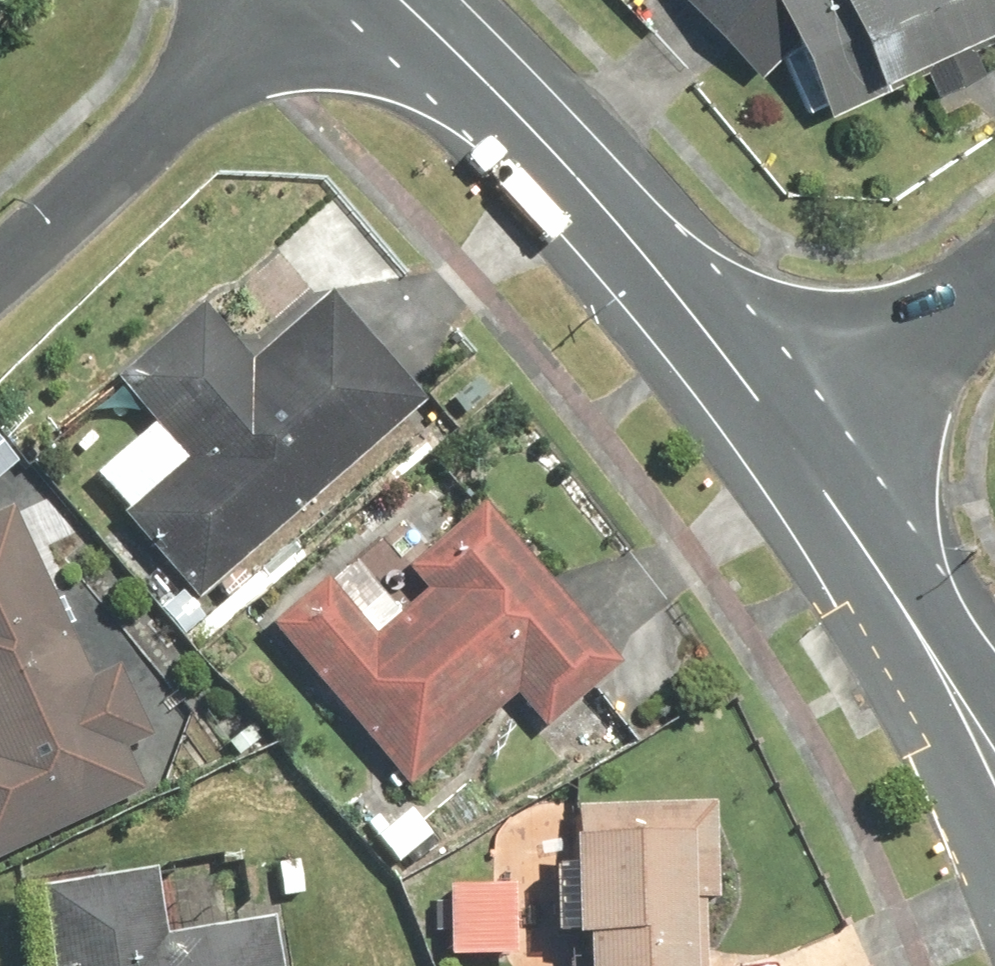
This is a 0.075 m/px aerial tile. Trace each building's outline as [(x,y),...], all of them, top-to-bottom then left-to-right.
[(754,76),(782,56),(810,111),(829,101),(834,111),(994,29),(994,0),(692,0),(754,76)] [(194,308),(108,382),(177,462),(114,516),(189,603),(420,405),(324,295),(243,365),(194,308)] [(317,581),(263,628),(402,789),(507,698),(538,733),(614,668),(474,507),(401,570),(420,592),(367,638),(317,581)] [(0,509),(0,859),(139,793),(120,753),(148,740),(113,668),(85,681),(2,508),(0,509)] [(555,845),(559,944),(568,943),(569,965),(699,965),(696,902),(710,902),(707,806),(566,811),(567,845),(555,845)] [(29,892),(43,965),(275,965),(267,920),(157,939),(145,871),(29,892)] [(507,889),(439,890),(440,960),(507,959),(507,889)]
